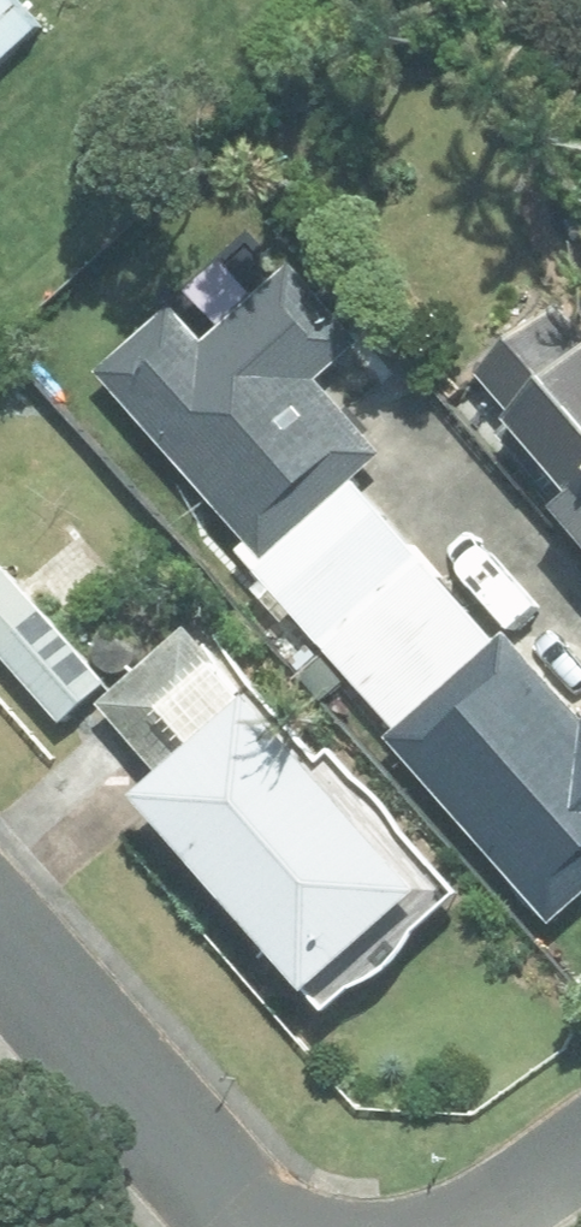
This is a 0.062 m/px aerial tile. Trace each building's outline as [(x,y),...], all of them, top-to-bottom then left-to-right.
[(321,383),(365,344),(298,270),(210,349),(177,313),(104,377),(255,547),(244,558),(326,650),(427,561),(359,487),(390,461),(321,383)] [(562,311),(482,379),(580,498),(580,335),(562,311)] [(403,737),(393,744),(559,930),(580,910),(580,716),(514,641),(504,650),(427,561),(326,650),(403,737)] [(68,729),(113,689),(9,571),(0,579),(0,652),(68,729)] [(107,712),(174,788),(151,809),(321,1002),(432,905),(194,633),(107,712)]
